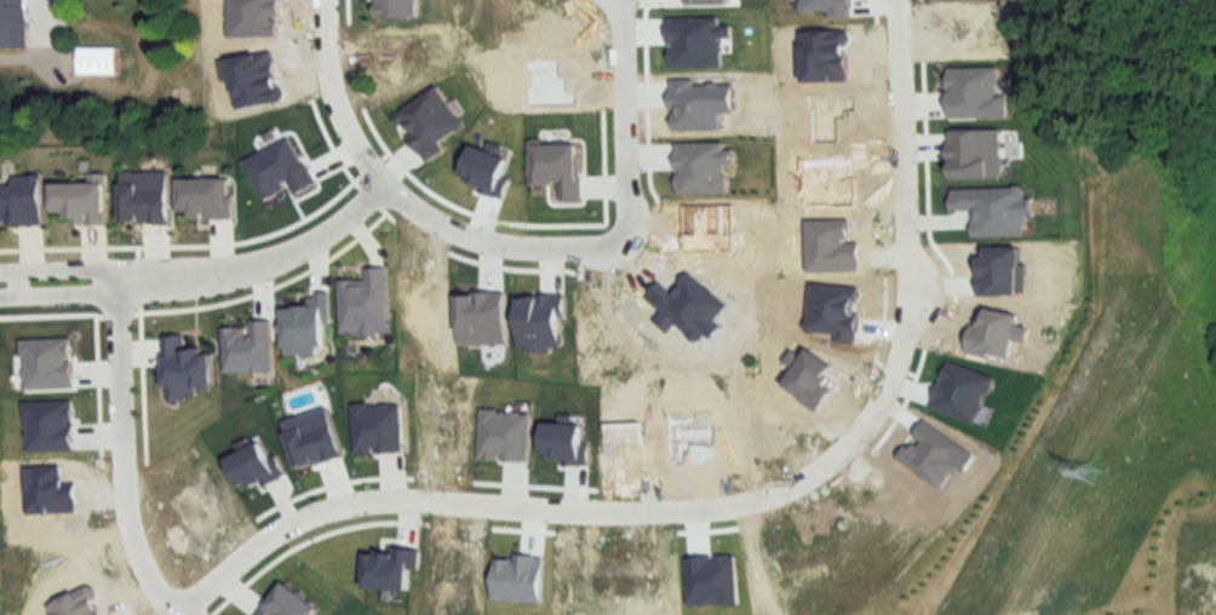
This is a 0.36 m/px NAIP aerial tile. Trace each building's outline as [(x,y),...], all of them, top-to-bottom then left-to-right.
[(27,0),(2,0),(2,5),(0,5),(0,49),(27,49),(27,0)] [(78,75),(117,75),(117,48),(78,48),(78,75)]
